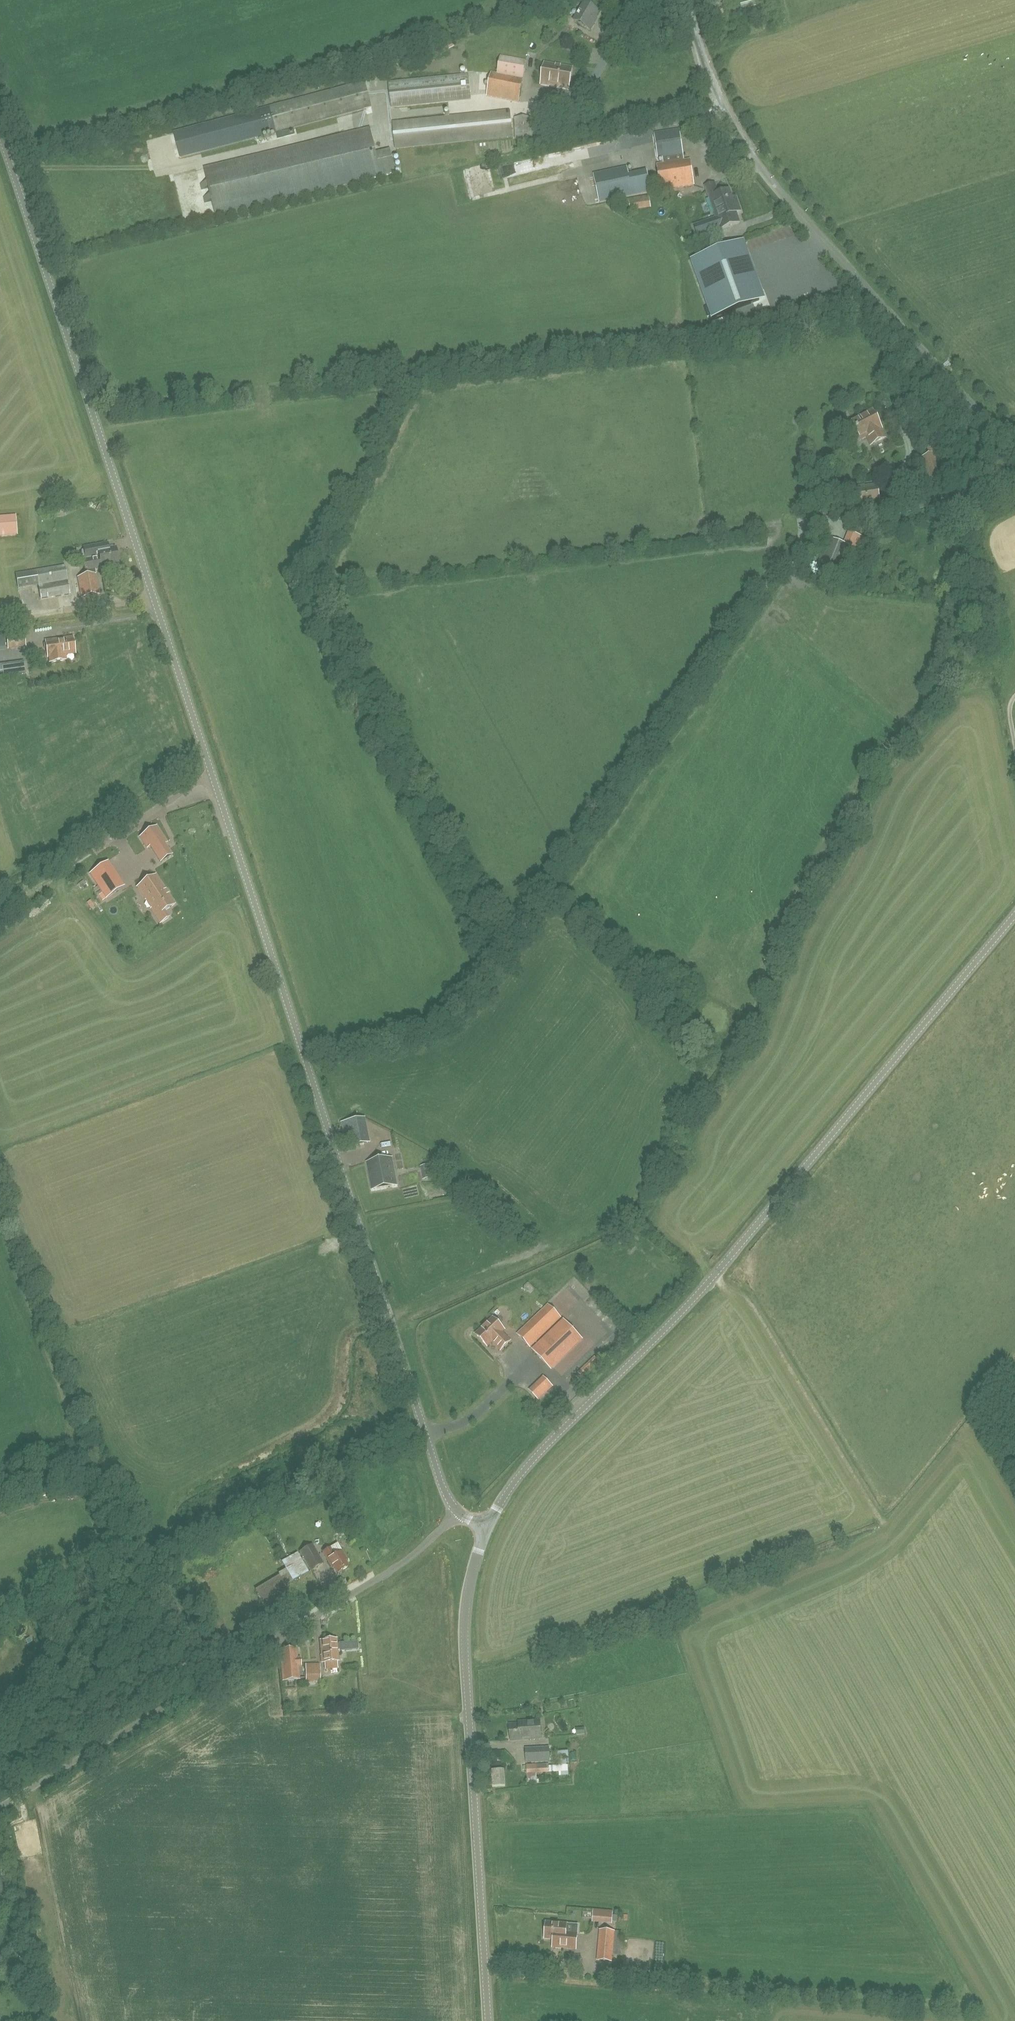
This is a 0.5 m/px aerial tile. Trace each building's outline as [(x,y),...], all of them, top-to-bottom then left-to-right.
[(592,21),(598,12),(584,4),(574,21),(589,30),(594,22),(592,21)] [(654,46),(662,44),(661,37),(652,39),(654,46)] [(525,60),(500,56),(497,73),(491,72),(487,96),(518,102),(525,60)] [(571,68),(555,65),(544,63),(540,84),(567,89),(571,68)] [(391,107),(470,99),(468,75),(388,83),(391,107)] [(173,133),(180,157),(274,132),(371,107),(364,83),(173,133)] [(392,124),(394,149),(512,136),(509,111),(392,124)] [(514,139),(537,139),(536,117),(514,118),(514,139)] [(375,154),(369,129),(203,168),(215,215),(394,172),(389,151),(375,154)] [(660,190),(693,185),(689,160),(684,161),(682,154),(679,130),(654,134),(657,158),(661,157),(662,164),(656,165),(660,190)] [(564,155),(502,166),(504,176),(566,166),(564,155)] [(595,184),(599,203),(650,192),(646,172),(595,184)] [(735,213),(739,211),(735,200),(732,201),(728,189),(717,193),(713,182),(705,185),(720,229),(738,222),(735,213)] [(630,211),(650,208),(649,197),(628,200),(630,211)] [(692,261),(712,317),(759,300),(744,258),(739,244),(692,261)] [(879,429),(881,428),(871,410),(843,425),(853,442),(866,436),(870,444),(884,438),(879,429)] [(923,458),(925,465),(930,481),(942,478),(939,469),(943,468),(936,446),(928,449),(930,456),(923,458)] [(851,487),(854,508),(879,504),(876,485),(864,487),(864,485),(851,487)] [(15,517),(0,518),(0,537),(17,535),(15,517)] [(849,533),(844,545),(830,539),(818,569),(837,577),(845,555),(854,558),(862,538),(849,533)] [(105,566),(118,564),(115,549),(105,551),(104,545),(94,547),(97,559),(84,562),(86,576),(78,578),(82,598),(100,595),(95,569),(105,567),(105,566)] [(19,589),(38,586),(41,600),(70,595),(65,566),(16,575),(19,589)] [(8,648),(22,646),(22,643),(25,643),(24,635),(7,637),(8,648)] [(65,654),(75,653),(73,639),(46,643),(48,656),(50,656),(51,663),(66,661),(65,654)] [(0,664),(0,671),(26,670),(25,663),(0,664)] [(171,856),(167,850),(164,845),(167,843),(157,827),(140,837),(147,849),(151,846),(154,852),(157,856),(161,862),(171,856)] [(136,849),(108,862),(117,882),(146,868),(136,849)] [(175,904),(168,894),(167,894),(164,890),(165,890),(156,875),(149,880),(144,883),(137,887),(144,897),(151,909),(160,924),(169,918),(164,911),(175,904)] [(106,898),(120,889),(116,883),(102,892),(106,898)] [(144,918),(133,925),(136,929),(146,921),(144,918)] [(348,1148),(364,1144),(359,1120),(342,1124),(348,1148)] [(372,1189),(397,1185),(391,1159),(367,1163),(372,1189)] [(517,1334),(530,1347),(560,1318),(548,1305),(517,1334)] [(504,1308),(499,1312),(504,1318),(509,1314),(504,1308)] [(492,1341),(501,1350),(510,1341),(502,1332),(504,1330),(493,1318),(476,1334),(487,1346),(492,1341)] [(533,1351),(551,1368),(581,1339),(564,1321),(533,1351)] [(540,1400),(555,1386),(545,1375),(530,1390),(540,1400)] [(300,1552),(311,1570),(322,1563),(312,1545),(300,1552)] [(337,1573),(348,1566),(345,1560),(346,1559),(341,1551),(334,1555),(330,1547),(322,1552),(332,1568),(334,1567),(337,1573)] [(280,1576),(255,1590),(261,1601),(286,1587),(285,1585),(308,1572),(297,1554),(282,1562),(287,1569),(279,1574),(280,1576)] [(339,1668),(338,1661),(336,1639),(321,1640),(322,1656),(321,1656),(322,1663),(325,1663),(325,1669),(339,1668)] [(281,1651),(284,1681),(299,1679),(296,1649),(281,1651)] [(319,1664),(306,1665),(306,1682),(320,1681),(319,1664)] [(510,1740),(541,1738),(540,1721),(522,1722),(522,1724),(509,1725),(510,1740)] [(526,1763),(550,1761),(549,1747),(525,1749),(526,1763)] [(526,1765),(527,1774),(549,1772),(549,1770),(567,1769),(567,1765),(549,1766),(549,1764),(526,1765)] [(500,1769),(491,1770),(492,1787),(506,1786),(504,1770),(500,1770),(500,1769)] [(593,1911),(593,1922),(611,1923),(611,1916),(605,1916),(605,1912),(593,1911)] [(569,1924),(546,1922),(545,1938),(557,1939),(556,1947),(576,1949),(577,1933),(569,1932),(569,1924)] [(610,1960),(613,1931),(599,1930),(597,1959),(610,1960)]
